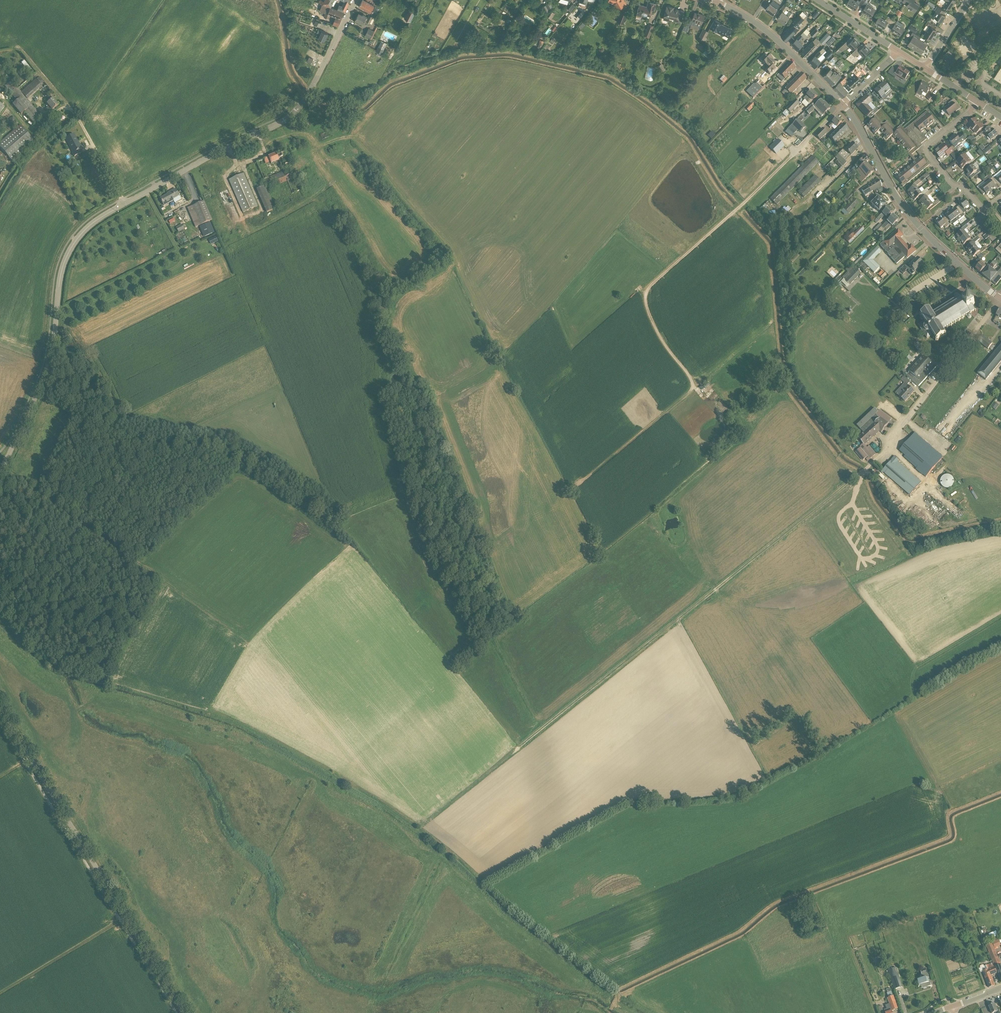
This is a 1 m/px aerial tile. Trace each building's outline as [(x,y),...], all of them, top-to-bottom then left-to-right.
[(359,6),(371,13),(375,6),(364,0),(362,0),(359,6)] [(621,0),(609,0),(611,1),(611,2),(612,2),(613,2),(614,2),(615,4),(615,6),(617,9),(624,5),(621,0)] [(863,0),(861,0),(860,1),(859,0),(857,0),(856,2),(853,0),(849,0),(846,4),(855,10),(858,5),(861,7),(865,1),(863,0)] [(915,0),(907,0),(905,3),(908,4),(907,6),(915,11),(919,5),(914,2),(915,0)] [(940,2),(945,5),(944,5),(950,9),(956,0),(941,0),(940,2)] [(957,43),(968,51),(962,61),(966,64),(979,44),(993,54),(998,46),(995,44),(996,42),(997,43),(999,40),(998,39),(999,37),(1000,38),(1000,28),(995,24),(1000,17),(995,13),(990,20),(984,17),(993,3),(988,0),(985,0),(957,43)] [(550,1),(545,4),(546,5),(542,7),(545,12),(553,8),(550,1)] [(652,9),(654,10),(656,3),(648,1),(647,6),(648,7),(647,11),(651,12),(652,9)] [(865,1),(861,7),(864,8),(863,11),(871,16),(875,10),(872,8),(873,6),(868,3),(865,1)] [(780,5),(776,2),(773,6),(770,4),(766,9),(773,14),(780,5)] [(344,12),(330,7),(322,4),(320,10),(326,12),(324,17),(329,19),(330,14),(336,16),(333,24),(338,26),(341,19),(344,12)] [(647,6),(639,4),(637,13),(643,14),(650,16),(651,12),(647,11),(648,7),(647,6)] [(785,4),(781,8),(784,10),(778,18),(784,23),(792,13),(789,11),(787,14),(785,12),(789,7),(785,4)] [(678,11),(672,9),(672,7),(667,6),(667,7),(666,7),(664,16),(670,18),(676,19),(675,21),(681,22),(682,15),(677,14),(678,11)] [(946,15),(944,14),(945,11),(939,7),(936,11),(938,12),(935,17),(942,22),(946,15)] [(409,8),(406,15),(412,18),(415,11),(409,8)] [(627,14),(621,11),(617,22),(623,24),(627,14)] [(363,15),(362,15),(359,13),(356,20),(363,23),(365,21),(370,23),(373,17),(369,15),(368,19),(366,18),(367,17),(363,15)] [(694,13),(692,19),(691,20),(701,24),(704,16),(700,14),(699,15),(694,13)] [(805,19),(804,18),(800,14),(792,22),(793,23),(781,35),(787,41),(799,29),(797,26),(798,25),(801,22),(805,19)] [(894,19),(888,16),(885,20),(879,16),(875,23),(884,28),(887,23),(890,25),(894,19)] [(894,19),(890,25),(893,27),(891,29),(900,35),(904,28),(903,27),(904,25),(897,20),(896,21),(894,19)] [(721,24),(721,23),(714,20),(710,27),(717,31),(717,30),(720,32),(719,33),(723,35),(724,34),(728,37),(732,30),(721,24)] [(935,25),(928,20),(925,24),(929,27),(927,31),(924,35),(931,39),(936,30),(933,28),(935,25)] [(654,26),(649,24),(645,35),(649,37),(654,26)] [(375,31),(369,28),(365,35),(371,38),(375,31)] [(819,31),(816,28),(810,34),(814,37),(819,31)] [(708,31),(704,29),(699,37),(704,40),(708,31)] [(328,33),(322,31),(322,32),(318,30),(317,33),(320,35),(319,38),(324,41),(328,33)] [(804,32),(792,43),(795,46),(794,47),(797,50),(803,44),(800,41),(804,36),(806,38),(808,36),(807,35),(804,32)] [(927,44),(919,40),(921,37),(913,32),(908,38),(911,40),(908,44),(922,52),(927,44)] [(852,49),(859,43),(855,37),(852,40),(850,38),(839,48),(841,51),(849,46),(852,49)] [(387,43),(382,40),(377,51),(382,54),(387,43)] [(818,45),(813,40),(801,53),(806,58),(818,45)] [(870,50),(865,44),(863,47),(861,44),(852,53),(855,56),(860,53),(863,56),(870,50)] [(834,52),(830,48),(825,54),(828,58),(834,52)] [(945,53),(953,66),(959,62),(951,49),(945,53)] [(823,53),(820,50),(810,61),(813,64),(812,64),(815,67),(821,60),(818,57),(823,53)] [(772,66),(775,63),(773,60),(768,55),(765,59),(764,57),(761,60),(768,67),(767,68),(766,68),(765,70),(765,71),(762,74),(766,78),(769,74),(770,75),(776,69),(772,66)] [(834,56),(829,61),(832,65),(838,59),(834,56)] [(27,70),(30,68),(25,60),(22,63),(27,70)] [(661,63),(657,66),(661,73),(665,70),(661,63)] [(796,68),(791,63),(780,74),(777,77),(782,82),(785,79),(796,68)] [(862,79),(858,75),(861,72),(860,71),(863,68),(859,64),(852,70),(856,74),(848,81),(853,87),(862,79)] [(647,66),(644,78),(652,80),(655,68),(647,66)] [(903,68),(902,69),(900,68),(898,71),(895,69),(892,67),(888,74),(890,75),(895,78),(897,75),(904,80),(909,73),(903,68)] [(841,76),(838,73),(837,74),(831,69),(824,76),(833,85),(841,76)] [(807,78),(801,73),(785,90),(790,95),(807,78)] [(41,86),(42,85),(44,82),(40,78),(37,80),(33,76),(18,89),(11,81),(5,87),(16,101),(12,104),(21,115),(24,112),(34,125),(42,118),(32,106),(31,106),(26,100),(42,86),(41,86)] [(848,81),(845,77),(833,88),(843,97),(849,92),(853,87),(848,81)] [(929,87),(928,86),(928,87),(926,85),(927,84),(923,82),(920,86),(921,87),(919,90),(917,93),(922,96),(923,93),(927,95),(926,96),(929,101),(934,96),(932,93),(930,92),(932,89),(929,87)] [(892,92),(890,90),(884,84),(879,89),(878,88),(874,91),(880,97),(884,100),(892,92)] [(817,96),(811,91),(807,95),(807,96),(803,99),(805,101),(809,104),(817,96)] [(876,113),(874,110),(873,112),(867,105),(872,101),(866,95),(857,104),(857,106),(867,117),(868,117),(870,119),(876,113)] [(58,106),(53,99),(47,104),(49,106),(45,110),(48,114),(58,106)] [(961,108),(958,104),(954,99),(951,102),(953,103),(944,110),(947,113),(944,115),(947,119),(961,108)] [(799,104),(795,100),(787,110),(783,114),(784,115),(786,117),(799,104)] [(812,105),(805,112),(808,116),(816,108),(820,112),(822,110),(825,113),(830,109),(826,105),(824,106),(819,101),(814,106),(812,105)] [(916,151),(919,148),(917,145),(919,143),(920,145),(927,139),(921,133),(914,124),(919,121),(923,117),(928,113),(928,114),(930,113),(928,111),(927,112),(904,130),(901,126),(896,130),(894,130),(887,122),(884,124),(882,124),(877,117),(875,118),(879,123),(883,128),(887,124),(891,129),(895,134),(901,129),(904,133),(908,138),(912,142),(916,147),(908,154),(914,161),(921,170),(917,173),(912,177),(907,181),(903,185),(904,186),(903,187),(902,187),(903,187),(929,165),(928,166),(927,165),(923,168),(916,160),(912,155),(916,151)] [(928,114),(928,113),(923,117),(930,125),(933,123),(932,121),(934,120),(928,114)] [(13,116),(7,122),(12,128),(18,123),(13,116)] [(842,123),(837,117),(828,126),(831,129),(832,127),(835,130),(842,123)] [(927,128),(930,125),(923,117),(919,121),(925,128),(926,127),(927,128)] [(879,123),(875,118),(867,125),(870,128),(871,127),(872,129),(879,123)] [(980,123),(979,124),(975,119),(970,123),(969,120),(964,124),(968,131),(970,129),(972,132),(974,131),(976,134),(984,127),(980,123)] [(805,127),(798,120),(793,125),(800,132),(805,127)] [(923,129),(925,128),(919,121),(914,124),(921,133),(924,130),(923,129)] [(883,128),(879,123),(872,129),(873,130),(872,131),(875,134),(879,131),(883,128)] [(849,129),(843,124),(830,137),(835,143),(849,129)] [(891,129),(887,124),(883,128),(879,131),(881,134),(883,133),(884,135),(891,129)] [(0,143),(0,148),(12,161),(35,142),(20,125),(0,143)] [(992,129),(990,127),(984,131),(986,134),(991,140),(998,135),(997,134),(992,129)] [(827,133),(822,128),(816,135),(820,140),(827,133)] [(895,134),(891,129),(884,135),(885,136),(884,137),(886,140),(892,136),(895,134)] [(904,133),(901,129),(895,134),(892,136),(895,139),(896,138),(897,139),(904,133)] [(904,133),(897,139),(898,140),(897,141),(900,145),(908,138),(904,133)] [(74,135),(67,139),(75,152),(73,153),(75,157),(80,154),(79,151),(82,149),(74,135)] [(961,143),(962,143),(965,141),(961,135),(958,138),(955,135),(950,139),(952,140),(950,142),(953,146),(951,148),(954,153),(957,151),(957,149),(956,148),(961,143)] [(912,142),(908,138),(900,145),(902,148),(904,147),(905,148),(912,142)] [(778,139),(772,145),(777,149),(783,143),(778,139)] [(916,147),(912,142),(905,148),(906,150),(905,151),(908,154),(916,147)] [(851,155),(858,149),(852,144),(846,150),(844,148),(835,158),(844,166),(847,163),(845,161),(851,155)] [(951,148),(949,146),(946,148),(943,144),(940,147),(940,148),(935,152),(940,159),(948,152),(950,154),(953,152),(954,153),(951,148)] [(279,160),(287,156),(285,151),(277,154),(269,157),(271,163),(279,160)] [(956,162),(962,169),(971,162),(970,159),(972,158),(968,153),(956,162)] [(819,162),(813,156),(771,199),(777,205),(819,162)] [(920,156),(916,160),(923,168),(927,165),(920,156)] [(857,169),(857,168),(858,166),(860,168),(866,164),(868,162),(864,157),(847,175),(850,178),(854,174),(853,173),(857,169)] [(910,166),(917,173),(921,170),(914,161),(911,164),(912,165),(910,166)] [(978,168),(979,167),(976,163),(972,166),(973,166),(967,171),(969,174),(967,175),(969,177),(972,180),(981,172),(978,168)] [(873,173),(866,164),(860,168),(856,171),(861,178),(858,180),(861,183),(873,173)] [(905,169),(912,177),(917,173),(910,166),(909,167),(908,166),(905,169)] [(903,173),(901,174),(907,181),(912,177),(905,169),(902,172),(903,173)] [(269,178),(264,180),(267,186),(271,184),(272,186),(279,183),(280,184),(288,180),(284,171),(269,177),(269,178)] [(258,206),(243,174),(229,180),(243,213),(258,206)] [(896,177),(903,185),(907,181),(901,174),(900,175),(899,174),(896,177)] [(821,181),(815,175),(798,192),(799,192),(795,195),(801,201),(804,198),(821,181)] [(986,185),(993,193),(995,191),(994,190),(997,188),(995,186),(997,184),(993,179),(992,178),(990,175),(983,180),(986,184),(986,185)] [(882,186),(878,180),(862,190),(865,196),(882,186)] [(917,187),(916,186),(921,182),(919,180),(909,188),(910,189),(908,191),(909,193),(908,194),(910,196),(918,190),(916,188),(917,187)] [(986,185),(982,188),(981,187),(978,189),(983,195),(986,193),(987,195),(990,193),(991,194),(993,193),(986,185)] [(267,186),(258,189),(266,213),(275,210),(267,186)] [(921,188),(918,190),(910,196),(912,199),(913,198),(915,200),(917,198),(919,200),(920,198),(929,192),(928,192),(926,189),(924,191),(921,188)] [(176,189),(169,193),(169,194),(160,199),(164,206),(173,201),(173,200),(180,196),(176,189)] [(927,197),(932,193),(930,190),(928,192),(929,192),(920,198),(921,200),(919,202),(920,204),(920,205),(921,207),(929,201),(927,199),(928,198),(927,197)] [(854,196),(851,194),(844,202),(847,204),(854,196)] [(886,205),(878,197),(878,198),(876,196),(870,202),(871,204),(879,212),(886,205)] [(859,203),(854,198),(844,209),(849,214),(859,203)] [(968,211),(966,209),(969,206),(963,199),(959,203),(960,205),(958,207),(964,214),(968,211)] [(929,201),(921,207),(923,210),(924,209),(926,211),(929,209),(930,210),(940,202),(938,200),(933,203),(932,202),(931,203),(929,201)] [(203,201),(192,206),(200,225),(211,220),(203,201)] [(893,212),(888,207),(876,219),(879,222),(884,216),(886,218),(893,212)] [(956,209),(955,208),(952,210),(951,209),(949,210),(956,219),(958,221),(965,216),(964,214),(958,207),(956,209)] [(952,223),(951,222),(956,219),(949,210),(947,212),(948,213),(946,215),(946,216),(944,218),(950,225),(952,223)] [(891,226),(892,227),(898,220),(893,215),(882,226),(877,231),(876,232),(878,235),(882,231),(885,229),(887,230),(891,226)] [(960,220),(962,224),(968,219),(965,215),(960,220)] [(950,225),(944,218),(942,220),(940,218),(935,222),(941,229),(944,226),(946,229),(950,225)] [(210,222),(200,227),(204,237),(215,233),(210,222)] [(185,229),(183,224),(176,228),(179,233),(185,229)] [(964,231),(969,227),(967,225),(960,230),(961,232),(957,235),(956,236),(958,239),(957,239),(959,241),(967,235),(964,231)] [(865,229),(862,227),(854,234),(853,233),(848,238),(849,238),(847,241),(850,244),(857,237),(865,229)] [(916,251),(911,245),(908,248),(900,238),(903,236),(898,230),(893,234),(891,236),(880,245),(894,261),(897,264),(902,259),(905,256),(907,259),(916,251)] [(971,240),(972,241),(978,237),(976,234),(973,237),(969,233),(967,235),(959,241),(960,243),(961,242),(964,245),(971,240)] [(216,236),(209,240),(211,245),(219,241),(216,236)] [(975,243),(980,239),(978,237),(972,241),(968,244),(969,246),(966,248),(968,250),(967,251),(969,253),(976,247),(975,245),(976,244),(975,243)] [(979,249),(978,249),(976,247),(969,253),(971,256),(972,255),(973,257),(976,255),(977,257),(987,249),(985,246),(980,250),(979,249)] [(873,260),(881,252),(877,247),(863,261),(874,273),(880,267),(873,260)] [(915,272),(914,271),(922,264),(917,258),(912,263),(910,261),(904,266),(904,265),(899,270),(903,274),(907,269),(909,271),(908,271),(912,275),(915,272)] [(978,267),(976,269),(982,275),(986,271),(990,266),(988,264),(986,267),(983,264),(981,263),(982,262),(979,259),(974,263),(978,267)] [(862,262),(859,265),(865,271),(868,268),(862,262)] [(990,266),(986,271),(982,275),(991,282),(996,286),(1000,280),(1000,271),(998,274),(992,270),(997,265),(993,262),(990,266)] [(888,274),(891,271),(885,265),(882,268),(888,274)] [(861,274),(856,269),(845,281),(850,285),(861,274)] [(867,288),(863,294),(873,300),(876,295),(867,288)] [(955,299),(956,300),(952,302),(952,301),(951,301),(952,302),(949,304),(948,303),(947,304),(948,305),(945,307),(944,306),(944,307),(941,309),(941,308),(940,309),(937,311),(937,310),(936,311),(936,312),(933,314),(933,313),(932,313),(930,311),(931,310),(931,309),(930,310),(929,309),(928,309),(929,310),(922,314),(921,314),(920,314),(921,315),(920,316),(920,317),(922,316),(922,317),(921,317),(921,318),(921,319),(921,320),(922,320),(923,320),(924,320),(925,321),(919,325),(927,339),(933,335),(934,336),(933,337),(933,338),(933,339),(934,339),(935,339),(936,339),(936,340),(936,341),(937,341),(938,342),(939,341),(938,340),(945,336),(946,337),(946,336),(946,335),(947,335),(946,334),(945,334),(943,331),(944,331),(944,330),(947,328),(947,329),(948,329),(948,328),(951,326),(951,327),(952,326),(951,325),(954,324),(955,324),(956,324),(955,323),(958,321),(959,322),(960,321),(959,321),(962,319),(962,320),(963,319),(963,318),(966,316),(967,317),(967,318),(968,318),(968,319),(969,319),(970,319),(970,318),(971,318),(971,317),(972,317),(972,316),(971,315),(971,314),(975,311),(975,312),(976,311),(975,310),(976,310),(976,309),(975,310),(973,306),(975,305),(970,296),(968,298),(965,294),(966,294),(966,293),(965,294),(965,293),(964,294),(960,297),(959,296),(959,295),(958,295),(957,295),(956,295),(955,295),(955,296),(955,297),(954,297),(955,297),(955,298),(955,299)] [(993,344),(982,336),(978,341),(988,349),(993,344)] [(978,373),(986,380),(1000,362),(1000,345),(978,373)] [(936,367),(924,356),(907,376),(919,387),(936,367)] [(914,392),(907,386),(910,382),(904,377),(901,380),(905,383),(896,393),(905,402),(914,392)] [(864,445),(879,431),(882,433),(892,419),(880,410),(879,412),(875,409),(858,426),(864,433),(859,439),(864,445)] [(915,433),(900,451),(904,454),(927,475),(943,458),(915,433)] [(856,452),(863,461),(866,458),(868,461),(870,460),(876,454),(870,447),(868,449),(864,445),(856,452)] [(896,464),(899,460),(895,456),(882,471),(910,495),(919,485),(896,464)] [(954,480),(954,479),(953,478),(952,477),(951,476),(950,475),(949,475),(947,475),(946,475),(945,475),(944,476),(943,476),(942,477),(941,478),(941,480),(941,481),(941,482),(941,483),(941,485),(942,486),(943,487),(944,487),(945,488),(946,488),(947,488),(949,488),(950,488),(951,487),(952,487),(953,486),(953,485),(954,484),(954,482),(954,481),(954,480)] [(997,936),(991,939),(993,943),(995,947),(1000,945),(997,936)] [(986,944),(1000,981),(1000,965),(992,942),(986,944)] [(997,973),(993,963),(984,967),(986,970),(983,971),(987,982),(989,988),(995,986),(991,976),(997,973)] [(896,968),(888,970),(895,989),(902,987),(896,968)] [(921,979),(918,980),(919,985),(921,985),(920,986),(922,987),(921,988),(924,989),(927,988),(927,987),(928,987),(928,988),(928,987),(929,986),(929,984),(931,984),(930,980),(929,981),(929,978),(928,971),(923,972),(922,973),(921,971),(921,979)] [(887,998),(890,1004),(887,1005),(888,1008),(884,1010),(886,1012),(893,1012),(892,1011),(898,1008),(894,996),(887,998)] [(998,1008),(997,1008),(995,1004),(989,1006),(992,1012),(993,1012),(995,1012),(996,1012),(1000,1012),(998,1008)]
